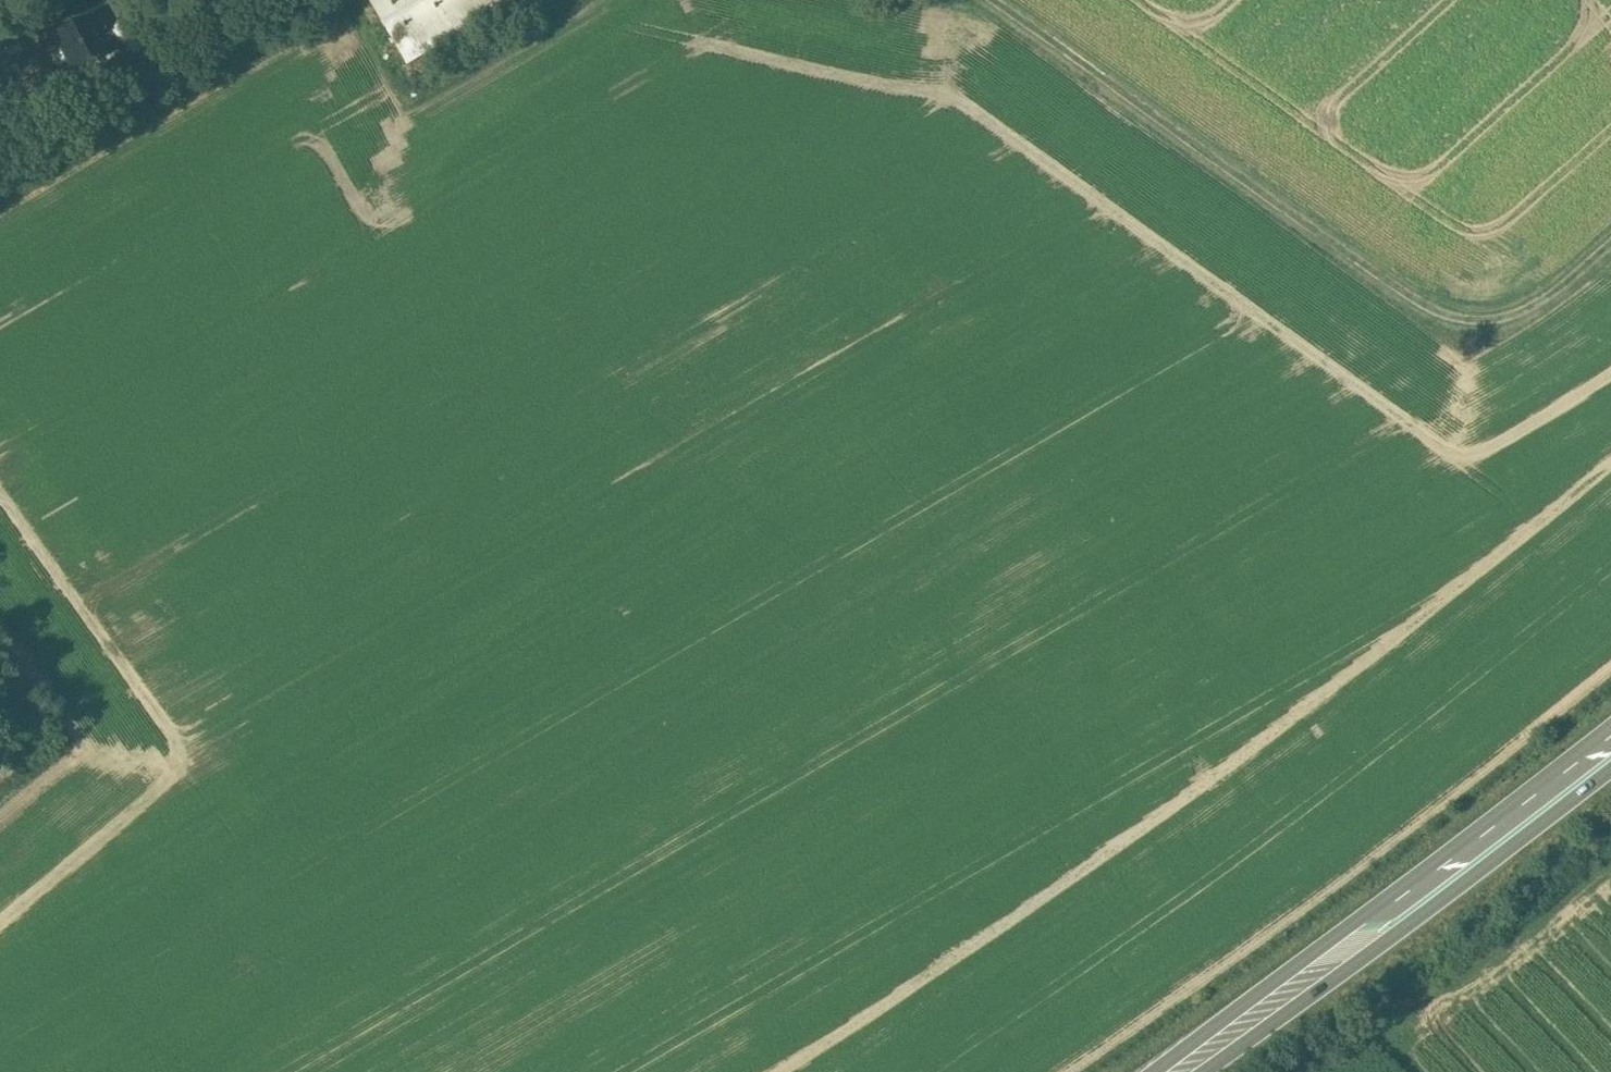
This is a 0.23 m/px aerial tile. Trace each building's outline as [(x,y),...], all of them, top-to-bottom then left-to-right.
[(407,64),(514,0),(369,0),(407,64)] [(89,19),(57,36),(76,72),(108,54),(89,19)] [(1344,917),(1349,926),(1367,917),(1362,907),(1344,917)]
